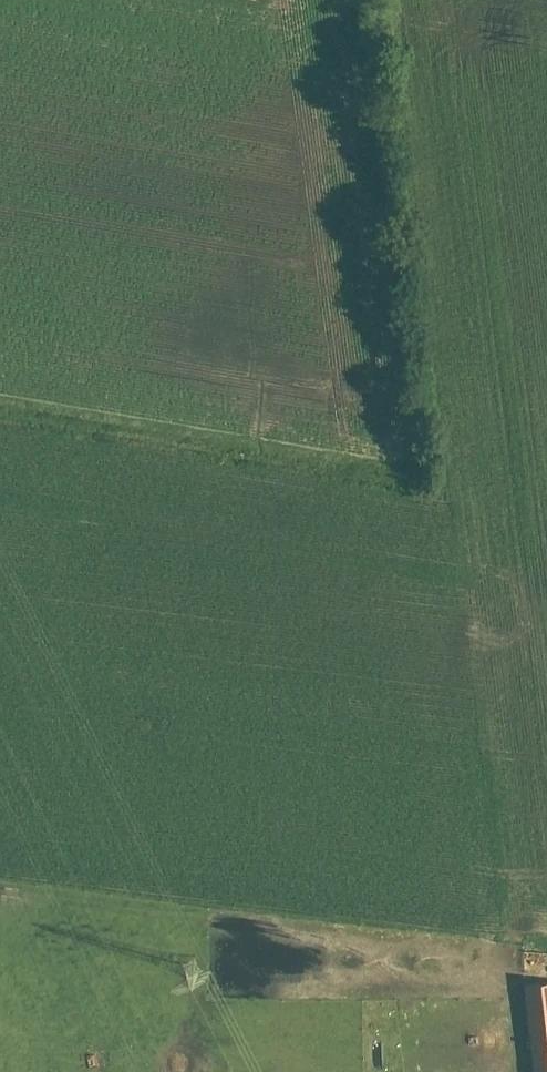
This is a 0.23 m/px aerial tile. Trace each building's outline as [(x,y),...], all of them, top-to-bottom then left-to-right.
[(535,1071),(546,1071),(546,982),(529,984),(535,1071)]
